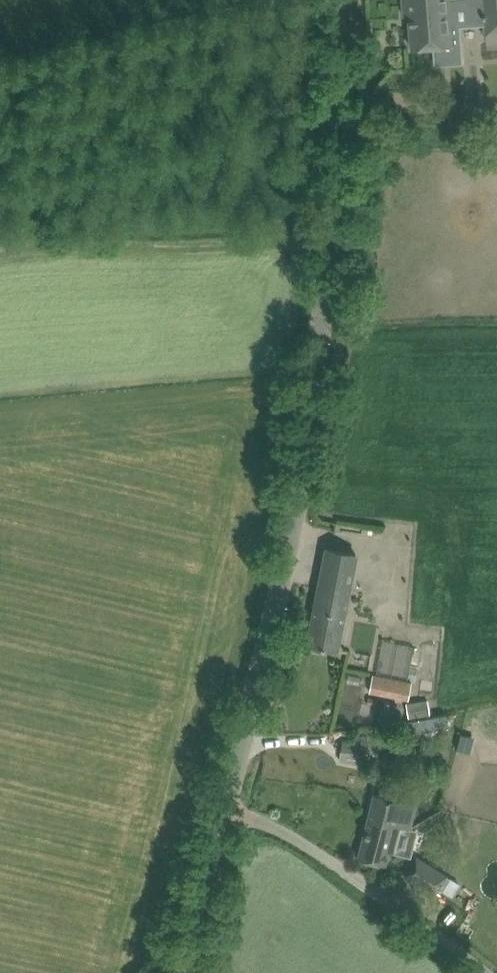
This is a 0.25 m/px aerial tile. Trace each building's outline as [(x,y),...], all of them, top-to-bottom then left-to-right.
[(405,14),(410,13),(413,47),(433,45),(434,65),(462,63),(459,27),(484,25),(484,36),(496,35),(496,0),(404,0),(405,14)] [(337,650),(357,554),(327,548),(308,644),(337,650)] [(381,638),(376,667),(410,673),(415,645),(381,638)] [(409,700),(413,682),(391,678),(373,675),(370,691),(390,694),(409,700)] [(428,699),(406,702),(409,718),(431,714),(430,709),(428,699)] [(446,768),(451,746),(410,737),(406,760),(446,768)] [(364,762),(368,743),(363,742),(343,740),(340,760),(357,762),(364,762)] [(375,793),(369,817),(399,825),(410,828),(417,803),(375,793)] [(392,852),(399,825),(369,817),(359,857),(385,864),(388,851),(392,852)] [(435,894),(447,875),(416,856),(405,874),(435,894)]
